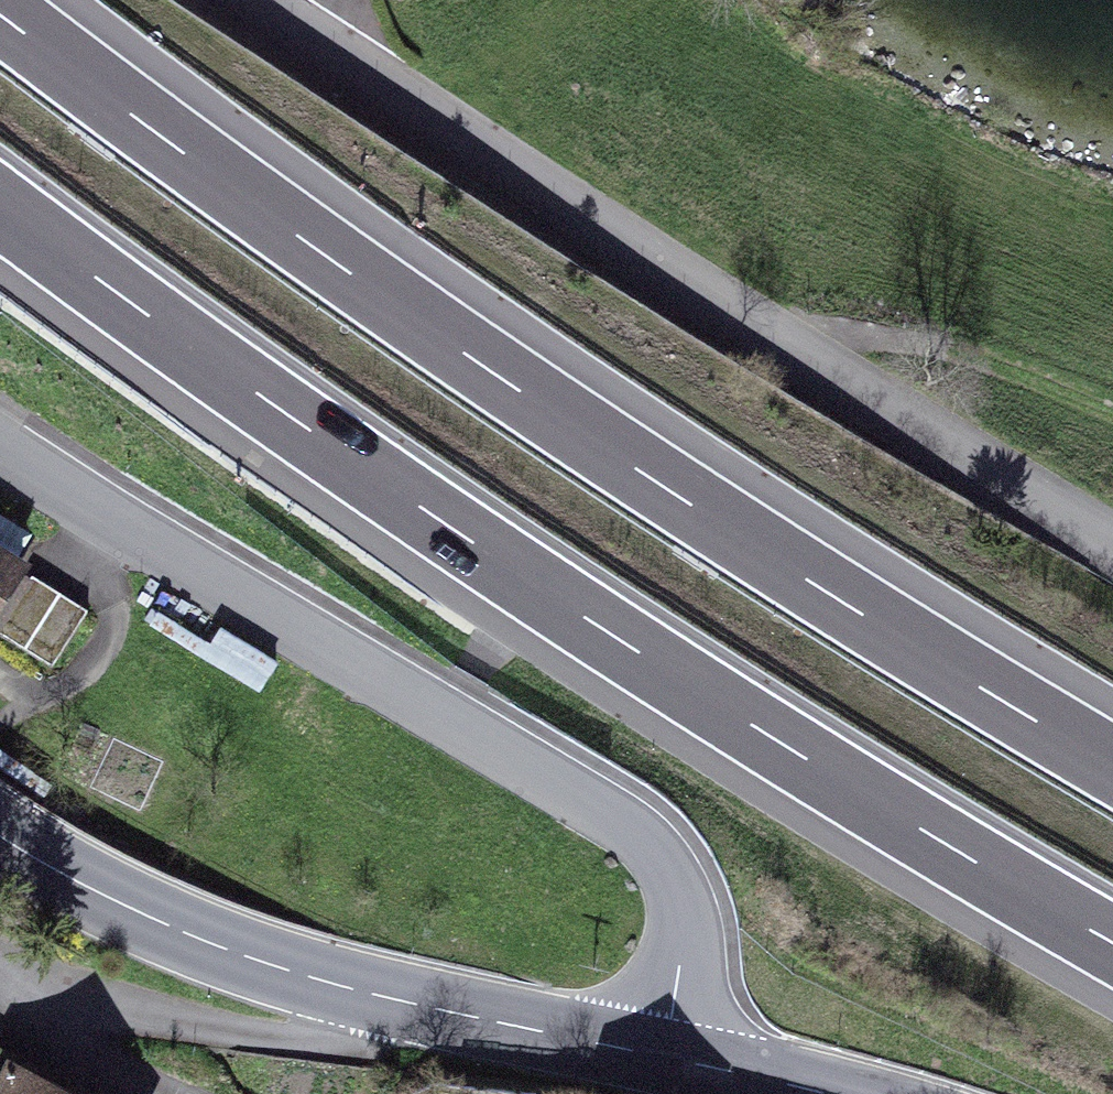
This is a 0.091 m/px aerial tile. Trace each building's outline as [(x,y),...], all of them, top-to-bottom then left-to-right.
[(0,549),(0,587),(17,560),(0,549)] [(0,1057),(0,1093),(76,1093),(0,1057)]
